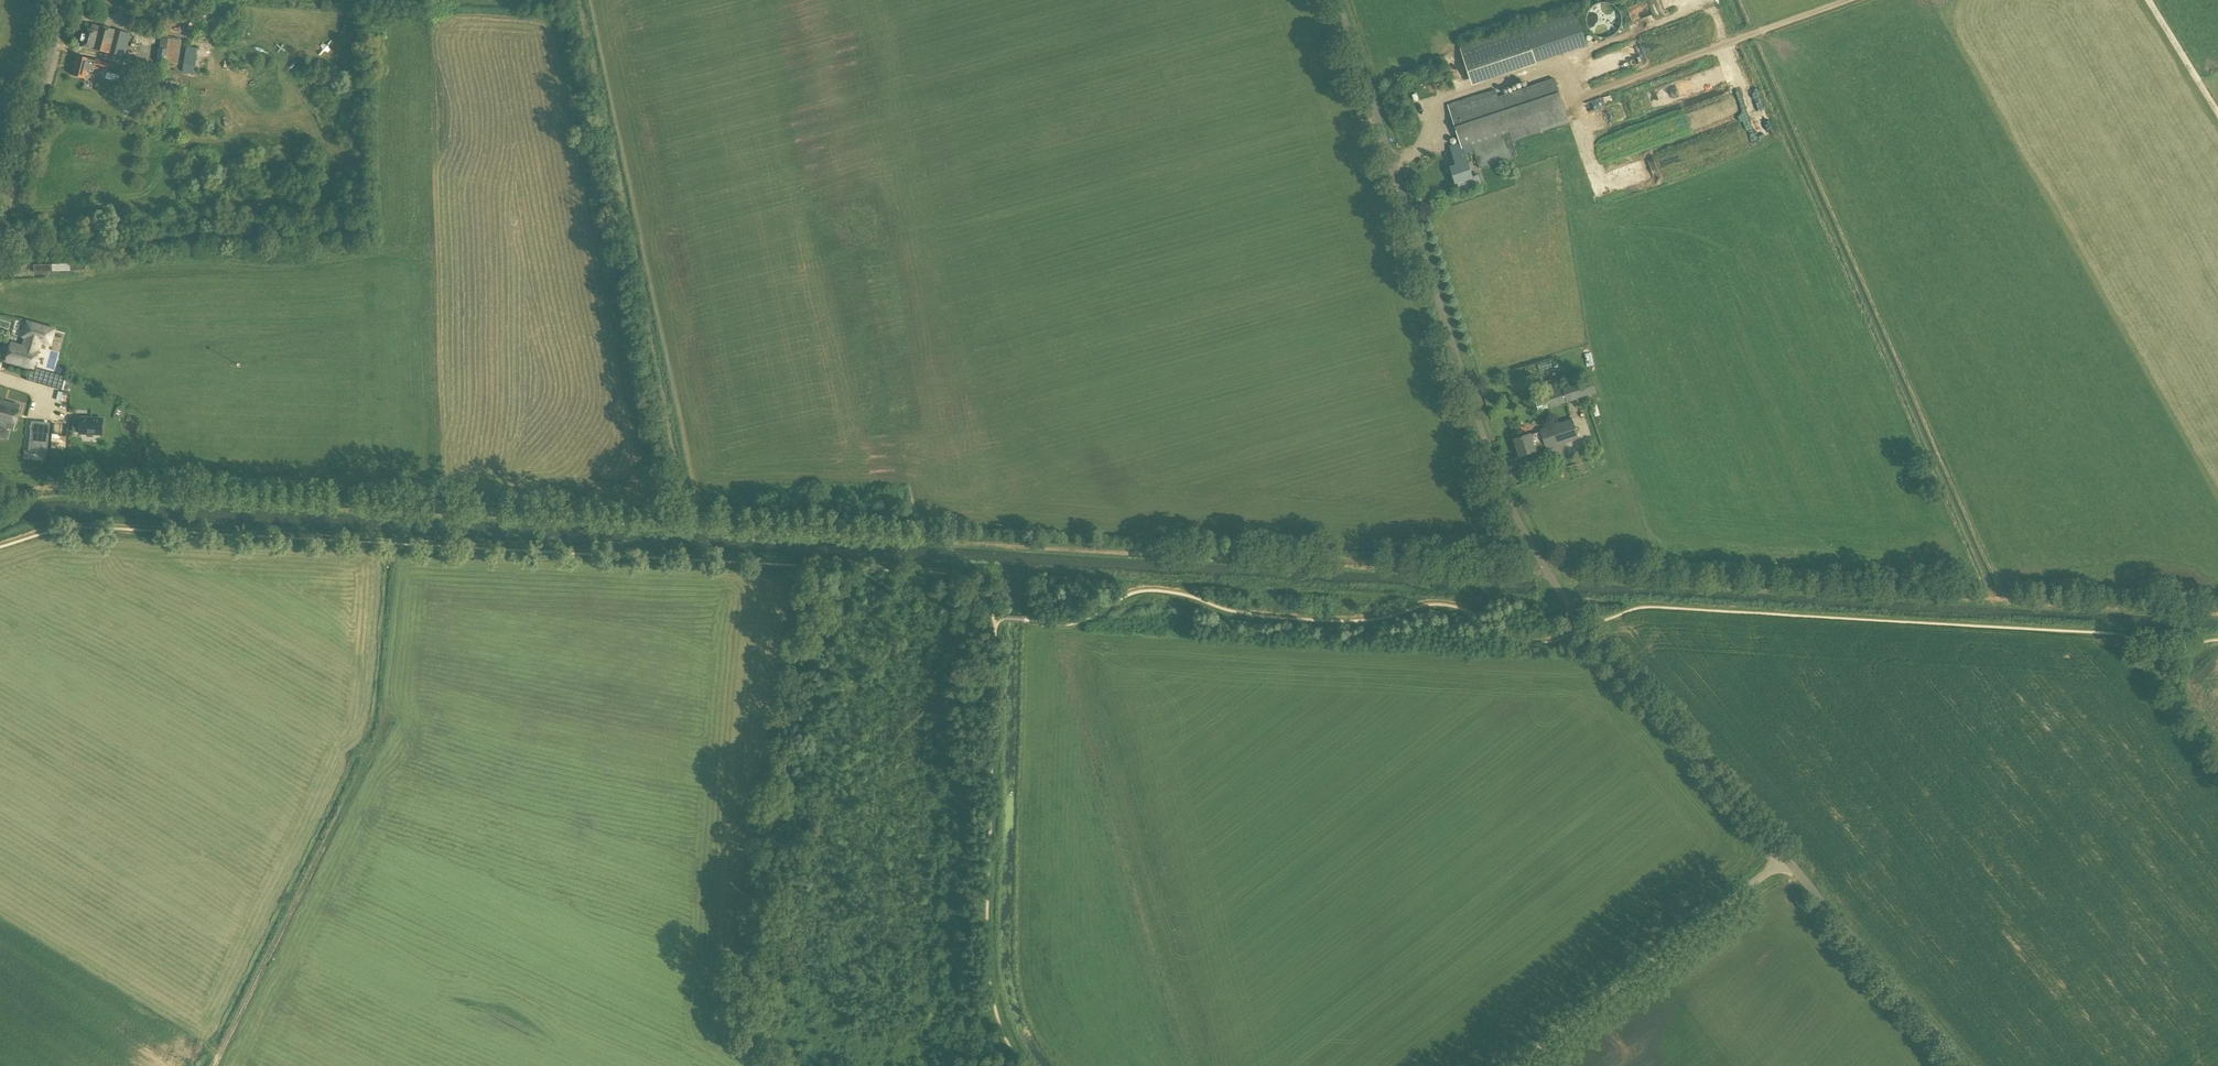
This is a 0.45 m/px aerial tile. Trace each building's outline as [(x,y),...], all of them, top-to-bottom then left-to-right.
[(1599,36),(1602,37),(1605,37),(1608,36),(1611,35),(1613,34),(1616,32),(1618,30),(1619,28),(1621,25),(1621,23),(1622,20),(1621,17),(1621,14),(1620,11),(1618,9),(1616,7),(1614,5),(1611,4),(1609,3),(1606,2),(1603,2),(1600,3),(1597,4),(1594,5),(1592,7),(1590,9),(1589,12),(1588,15),(1587,18),(1587,21),(1587,24),(1588,26),(1590,29),(1592,31),(1594,33),(1597,35),(1599,36)] [(1473,84),(1537,63),(1536,61),(1587,44),(1576,11),(1461,49),(1473,84)] [(130,34),(96,25),(95,31),(84,28),(79,45),(124,57),(130,34)] [(178,64),(181,41),(161,38),(160,48),(158,47),(156,61),(178,64)] [(197,50),(187,48),(183,74),(193,75),(197,50)] [(1610,71),(1648,62),(1645,48),(1599,59),(1603,77),(1611,76),(1610,71)] [(95,61),(90,60),(90,59),(77,55),(72,75),(85,78),(87,70),(93,71),(94,69),(126,77),(128,68),(110,63),(110,62),(96,58),(95,61)] [(1475,152),(1479,164),(1507,155),(1503,144),(1569,122),(1555,78),(1498,97),(1496,89),(1449,104),(1461,143),(1451,146),(1455,159),(1475,152)] [(1704,107),(1710,121),(1744,106),(1738,93),(1704,107)] [(1470,154),(1455,159),(1457,166),(1451,168),(1456,182),(1457,182),(1460,191),(1471,188),(1468,178),(1473,177),(1468,162),(1472,160),(1470,155),(1470,154)] [(34,263),(34,270),(71,269),(70,261),(34,263)] [(50,343),(55,329),(29,322),(21,348),(11,345),(7,360),(30,367),(27,380),(62,390),(66,377),(59,375),(59,377),(33,367),(38,351),(35,350),(37,340),(50,343)] [(1550,407),(1593,393),(1589,380),(1546,395),(1547,397),(1536,401),(1539,410),(1550,407)] [(0,400),(0,425),(11,428),(14,429),(20,406),(0,400)] [(80,418),(80,425),(73,425),(73,432),(79,432),(79,433),(102,434),(103,419),(80,418)] [(1579,439),(1572,418),(1540,429),(1541,432),(1531,435),(1530,434),(1515,439),(1521,456),(1536,451),(1536,450),(1546,446),(1547,449),(1579,439)] [(11,428),(0,425),(0,439),(7,441),(11,428)] [(47,455),(49,435),(31,433),(29,453),(47,455)]
